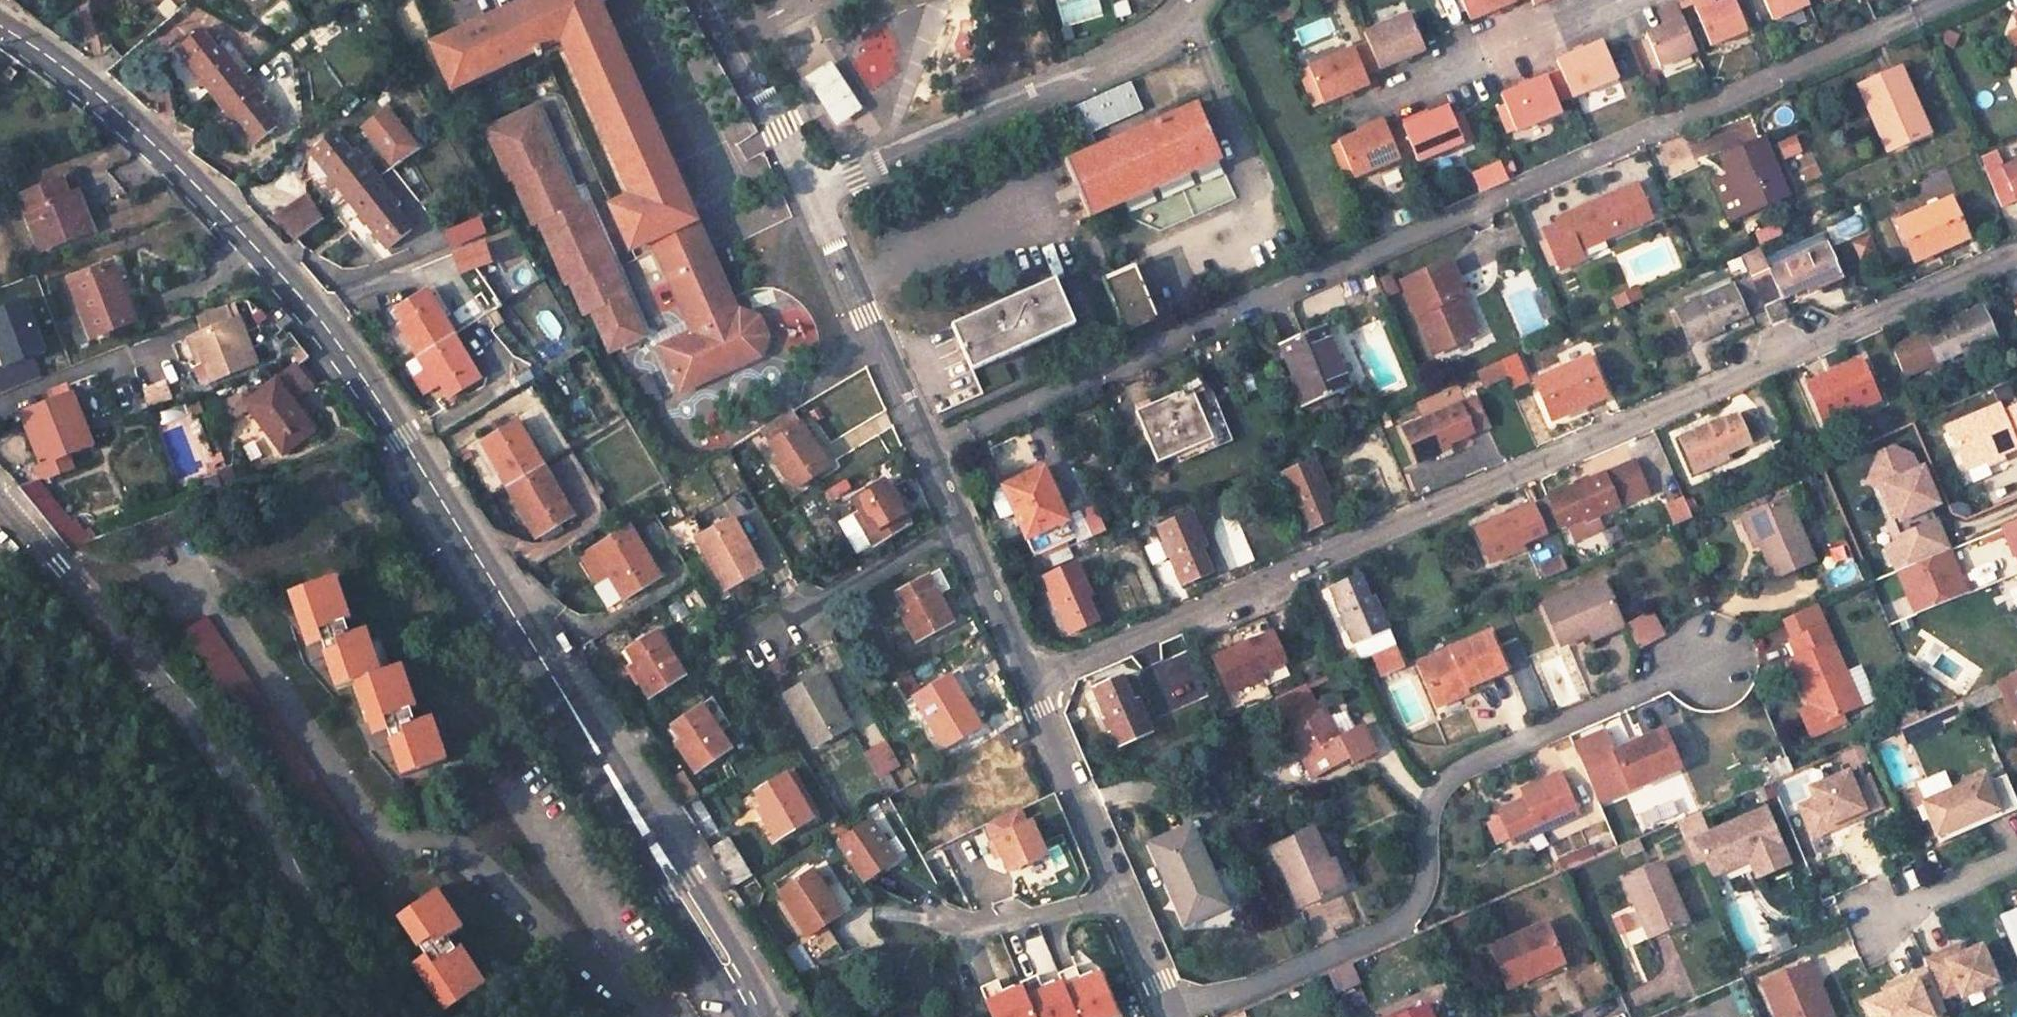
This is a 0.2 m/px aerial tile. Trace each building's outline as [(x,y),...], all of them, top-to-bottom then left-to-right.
[(167,0),(163,0),(155,8),(166,20),(176,11),(167,0)] [(595,0),(532,0),(431,44),(450,85),(534,48),(536,54),(541,52),(539,46),(560,37),(632,196),(611,205),(629,247),(651,238),(687,319),(693,332),(662,345),(681,388),(758,355),(766,337),(757,318),(739,310),(736,312),(595,0)] [(1470,22),(1515,2),(1514,0),(1461,0),(1470,22)] [(1697,5),(1695,0),(1687,0),(1680,3),(1683,10),(1697,5)] [(1714,46),(1751,31),(1738,0),(1726,0),(1719,3),(1712,6),(1710,0),(1695,0),(1697,5),(1714,46)] [(1775,21),(1812,6),(1810,0),(1766,0),(1775,21)] [(1667,26),(1650,32),(1664,67),(1700,52),(1683,10),(1680,3),(1666,9),(1672,24),(1667,26)] [(1661,11),(1667,26),(1672,24),(1666,9),(1661,11)] [(1382,71),(1429,51),(1414,14),(1367,34),(1378,61),(1382,71)] [(2006,31),(2016,58),(2016,27),(2006,31)] [(244,75),(230,57),(226,61),(200,29),(175,49),(215,98),(244,75)] [(1605,44),(1615,66),(1623,63),(1613,40),(1605,44)] [(1573,98),(1620,78),(1615,66),(1605,44),(1604,41),(1557,61),(1561,71),(1573,98)] [(1357,49),(1312,69),(1326,105),(1344,98),(1373,85),(1369,76),(1365,67),(1357,49)] [(805,78),(836,124),(861,108),(830,61),(805,78)] [(1378,61),(1365,67),(1369,76),(1382,71),(1378,61)] [(1901,67),(1858,86),(1873,118),(1878,116),(1892,147),(1929,131),(1901,67)] [(1573,98),(1561,71),(1547,76),(1563,113),(1576,107),(1573,98)] [(215,98),(252,145),(277,125),(261,105),(265,102),(244,75),(215,98)] [(1502,95),(1517,133),(1563,113),(1547,76),(1502,95)] [(1142,110),(1130,81),(1069,108),(1088,151),(1096,148),(1090,133),(1142,110)] [(687,319),(657,331),(647,327),(583,182),(577,185),(540,104),(534,107),(576,203),(583,200),(643,334),(662,345),(693,332),(687,319)] [(1088,151),(1065,161),(1076,188),(1089,216),(1221,159),(1197,105),(1096,148),(1088,151)] [(1421,165),(1467,145),(1466,143),(1457,119),(1451,105),(1405,125),(1417,155),(1421,165)] [(643,334),(583,200),(576,203),(534,107),(486,129),(510,183),(513,181),(533,226),(540,223),(567,284),(571,282),(585,314),(592,311),(610,349),(643,334)] [(362,129),(393,167),(418,151),(386,110),(362,129)] [(1457,119),(1466,143),(1475,139),(1465,115),(1457,119)] [(1388,122),(1341,142),(1358,181),(1403,161),(1391,131),(1388,122)] [(1391,131),(1403,161),(1417,155),(1405,125),(1391,131)] [(377,178),(363,161),(358,165),(334,133),(309,151),(346,198),(377,178)] [(1732,219),(1787,194),(1763,139),(1722,157),(1730,175),(1716,181),(1732,219)] [(2001,206),(2016,199),(2016,152),(1983,166),(2001,206)] [(1502,163),(1474,175),(1481,191),(1509,179),(1502,163)] [(80,189),(74,175),(19,197),(40,249),(92,230),(75,191),(80,189)] [(346,198),(385,248),(410,228),(385,197),(390,193),(377,178),(346,198)] [(1582,248),(1654,217),(1638,181),(1566,213),(1570,220),(1543,231),(1547,239),(1557,261),(1560,269),(1587,258),(1582,248)] [(321,218),(308,195),(274,218),(296,238),(321,218)] [(1926,209),(1896,221),(1913,259),(1966,237),(1952,202),(1927,213),(1926,209)] [(1857,262),(1876,254),(1866,232),(1847,240),(1857,262)] [(1821,235),(1764,259),(1759,255),(1744,261),(1750,276),(1762,304),(1770,322),(1788,315),(1780,296),(1818,279),(1821,285),(1840,278),(1821,235)] [(1541,242),(1551,264),(1557,261),(1547,239),(1541,242)] [(480,245),(453,256),(460,274),(492,261),(480,245)] [(1744,261),(1759,255),(1764,259),(1758,245),(1740,253),(1744,261)] [(1404,280),(1434,351),(1476,333),(1460,295),(1465,293),(1451,260),(1404,280)] [(133,319),(111,264),(69,281),(90,336),(133,319)] [(1157,316),(1135,266),(1103,281),(1125,331),(1157,316)] [(1708,327),(1762,304),(1750,276),(1731,284),(1728,277),(1684,296),(1687,303),(1675,309),(1690,341),(1710,333),(1708,327)] [(1074,324),(1055,280),(952,325),(972,369),(1074,324)] [(452,333),(425,290),(389,312),(415,355),(452,333)] [(35,378),(27,356),(37,353),(19,300),(0,306),(0,390),(35,378)] [(193,333),(210,377),(255,361),(238,316),(231,319),(225,304),(197,316),(203,329),(193,333)] [(277,306),(256,323),(268,340),(291,321),(277,306)] [(1981,308),(1912,337),(1891,346),(1905,375),(1962,351),(1964,355),(1996,342),(1981,308)] [(1325,324),(1281,344),(1306,405),(1350,386),(1325,324)] [(415,355),(424,371),(429,368),(446,396),(478,377),(452,333),(415,355)] [(1525,377),(1514,351),(1498,359),(1509,384),(1525,377)] [(1563,369),(1536,381),(1551,418),(1606,394),(1591,360),(1564,371),(1563,369)] [(1860,361),(1807,384),(1821,417),(1847,406),(1849,412),(1877,399),(1860,361)] [(298,362),(245,402),(250,409),(283,453),(308,434),(311,438),(321,432),(309,416),(305,419),(290,399),(313,381),(298,362)] [(1181,392),(1136,411),(1158,462),(1228,433),(1206,382),(1201,384),(1198,377),(1179,386),(1181,392)] [(245,402),(241,396),(219,408),(226,421),(250,409),(245,402)] [(66,397),(21,415),(40,465),(38,466),(43,479),(72,468),(66,454),(85,447),(79,432),(74,434),(72,427),(67,429),(62,415),(71,412),(66,397)] [(1474,397),(1404,427),(1417,461),(1439,452),(1437,448),(1487,426),(1474,397)] [(2001,402),(1949,423),(1966,467),(2016,446),(2016,443),(2016,439),(2016,404),(2004,410),(2001,402)] [(1750,409),(1681,439),(1693,467),(1762,437),(1750,409)] [(828,464),(800,422),(792,410),(760,429),(787,470),(782,473),(792,487),(828,464)] [(79,432),(71,412),(62,415),(67,429),(72,427),(74,434),(79,432)] [(542,467),(515,420),(484,438),(503,470),(497,473),(506,488),(542,467)] [(1925,509),(1937,503),(1922,468),(1918,469),(1912,455),(1893,447),(1880,453),(1876,463),(1891,470),(1894,479),(1885,483),(1900,519),(1895,521),(1894,521),(1901,540),(1896,542),(1887,546),(1898,571),(1949,550),(1936,518),(1931,520),(1925,509)] [(1316,459),(1281,474),(1306,530),(1336,517),(1321,482),(1324,480),(1316,459)] [(1558,523),(1595,507),(1597,511),(1643,491),(1630,461),(1546,497),(1558,523)] [(1891,470),(1876,463),(1868,482),(1881,488),(1895,521),(1900,519),(1885,483),(1894,479),(1891,470)] [(1003,484),(1033,556),(1076,537),(1044,465),(1003,484)] [(506,488),(515,504),(521,501),(539,534),(571,515),(542,467),(506,488)] [(196,485),(202,502),(218,496),(212,479),(196,485)] [(882,480),(851,498),(867,526),(862,528),(871,544),(909,522),(882,480)] [(86,542),(44,492),(36,482),(17,489),(68,549),(86,542)] [(1751,512),(1764,541),(1780,579),(1817,564),(1799,519),(1812,514),(1801,486),(1786,491),(1789,497),(1751,512)] [(1546,497),(1475,527),(1490,560),(1511,551),(1508,544),(1558,523),(1546,497)] [(1093,536),(1106,530),(1096,506),(1082,512),(1093,536)] [(1764,541),(1751,512),(1744,514),(1757,544),(1764,541)] [(1190,513),(1158,527),(1183,584),(1212,571),(1196,536),(1200,534),(1190,513)] [(676,550),(695,539),(709,563),(713,562),(726,587),(760,568),(732,518),(702,534),(692,516),(664,530),(676,550)] [(1901,540),(1894,521),(1888,524),(1896,542),(1901,540)] [(2003,528),(2015,555),(2016,554),(2016,522),(2003,528)] [(614,572),(629,597),(660,578),(629,527),(593,549),(609,575),(614,572)] [(582,556),(598,582),(609,575),(593,549),(582,556)] [(1545,576),(1567,567),(1563,557),(1540,567),(1545,576)] [(1077,562),(1044,576),(1069,634),(1098,621),(1082,585),(1086,583),(1077,562)] [(1395,644),(1379,607),(1374,610),(1358,574),(1329,585),(1361,658),(1395,644)] [(352,680),(378,671),(363,628),(353,631),(334,576),(287,592),(310,660),(323,656),(332,687),(352,680)] [(951,620),(927,576),(895,593),(903,608),(899,610),(914,641),(951,620)] [(1592,626),(1622,614),(1607,579),(1547,603),(1563,641),(1593,629),(1592,626)] [(1657,613),(1629,624),(1639,648),(1667,638),(1657,613)] [(1622,614),(1592,626),(1593,629),(1596,637),(1627,625),(1622,614)] [(205,617),(183,631),(359,893),(382,878),(205,617)] [(1244,644),(1215,656),(1228,689),(1261,674),(1257,667),(1267,662),(1276,680),(1290,674),(1265,617),(1237,629),(1244,644)] [(1862,703),(1828,625),(1794,639),(1802,657),(1795,660),(1811,697),(1818,695),(1822,703),(1815,706),(1804,710),(1815,734),(1832,727),(1828,717),(1845,710),(1862,703)] [(1491,630),(1420,660),(1437,700),(1459,690),(1508,669),(1491,630)] [(628,664),(638,680),(648,696),(684,674),(657,631),(626,650),(633,661),(628,664)] [(378,671),(352,680),(376,749),(388,745),(399,774),(443,760),(428,717),(420,720),(400,663),(378,671)] [(895,679),(905,695),(918,687),(909,671),(895,679)] [(848,726),(821,674),(788,693),(803,720),(799,722),(812,745),(848,726)] [(979,726),(949,675),(915,695),(923,710),(915,714),(938,751),(979,726)] [(1123,675),(1093,688),(1117,744),(1151,730),(1138,699),(1134,701),(1123,675)] [(1998,683),(2003,693),(2016,728),(2016,675),(1998,683)] [(1287,719),(1317,704),(1307,682),(1276,695),(1287,719)] [(1964,710),(2003,693),(1998,683),(1971,695),(1921,717),(1916,719),(1922,734),(1940,726),(1939,723),(1964,711),(1964,710)] [(1459,690),(1437,700),(1440,706),(1462,697),(1459,690)] [(1811,697),(1815,706),(1822,703),(1818,695),(1811,697)] [(700,707),(716,731),(727,724),(712,699),(700,707)] [(1340,737),(1322,701),(1317,704),(1287,719),(1284,720),(1313,775),(1349,756),(1353,764),(1375,752),(1362,726),(1340,737)] [(716,731),(700,707),(671,726),(679,739),(674,742),(693,771),(727,748),(716,731)] [(1921,717),(1917,708),(1889,720),(1893,729),(1898,727),(1916,719),(1921,717)] [(1832,727),(1849,720),(1845,710),(1828,717),(1832,727)] [(1916,719),(1898,727),(1905,742),(1922,734),(1916,719)] [(1027,737),(1020,720),(1011,725),(1017,741),(1027,737)] [(1001,731),(1008,745),(1017,741),(1011,725),(1001,731)] [(1635,788),(1683,767),(1667,729),(1617,751),(1608,730),(1587,739),(1611,797),(1635,788)] [(1611,797),(1587,739),(1575,744),(1600,802),(1611,797)] [(1788,758),(1770,766),(1776,780),(1795,772),(1788,758)] [(2002,808),(1984,768),(1921,794),(1938,835),(1986,814),(2002,808)] [(697,796),(681,769),(663,779),(680,806),(697,796)] [(808,818),(815,814),(789,771),(782,775),(808,818)] [(1532,796),(1505,808),(1517,841),(1582,812),(1565,771),(1527,787),(1532,796)] [(897,790),(888,772),(878,777),(888,795),(897,790)] [(1814,799),(1798,806),(1811,836),(1828,829),(1826,825),(1861,809),(1863,814),(1880,807),(1867,776),(1851,783),(1846,772),(1809,788),(1814,799)] [(782,775),(756,790),(762,801),(756,805),(774,836),(808,818),(782,775)] [(680,806),(698,834),(714,824),(697,796),(680,806)] [(1787,863),(1764,808),(1695,837),(1707,866),(1745,850),(1748,859),(1756,876),(1787,863)] [(1000,855),(1007,870),(1043,854),(1029,822),(1024,824),(1017,809),(985,823),(994,841),(1000,855)] [(1828,829),(1863,814),(1861,809),(1826,825),(1828,829)] [(871,822),(837,844),(862,881),(895,859),(871,822)] [(1192,825),(1150,843),(1185,923),(1227,905),(1192,825)] [(1330,862),(1315,829),(1276,845),(1302,907),(1337,893),(1325,864),(1330,862)] [(1000,855),(994,841),(988,844),(994,857),(1000,855)] [(730,886),(744,878),(722,843),(709,852),(730,886)] [(1745,850),(1707,866),(1711,874),(1748,859),(1745,850)] [(1577,855),(1564,861),(1568,870),(1581,864),(1577,855)] [(1330,862),(1325,864),(1337,893),(1348,888),(1336,860),(1330,862)] [(1687,922),(1664,863),(1626,879),(1650,938),(1687,922)] [(841,917),(813,870),(779,889),(806,937),(841,917)] [(433,891),(395,917),(415,947),(417,946),(424,956),(411,964),(442,1010),(482,983),(472,967),(458,946),(452,951),(445,939),(459,928),(433,891)] [(1998,915),(2016,959),(2016,907),(1998,915)] [(1547,922),(1490,946),(1507,986),(1540,972),(1538,967),(1561,957),(1547,922)] [(1934,986),(1939,998),(1957,990),(1960,996),(1995,981),(1980,946),(1963,953),(1961,948),(1954,952),(1952,948),(1939,953),(1923,960),(1926,969),(1934,986)] [(1561,957),(1538,967),(1540,972),(1542,977),(1566,967),(1561,957)] [(1814,979),(1807,962),(1761,981),(1776,1016),(1823,1016),(1808,982),(1814,979)] [(1078,981),(1076,976),(1072,966),(1056,973),(1059,982),(1074,1016),(1110,1016),(1115,1015),(1097,973),(1091,976),(1078,981)] [(1934,986),(1926,969),(1910,976),(1895,982),(1897,987),(1883,993),(1862,1002),(1869,1016),(1931,1016),(1944,1010),(1939,998),(1934,986)] [(1078,981),(1091,976),(1089,971),(1076,976),(1078,981)] [(1041,990),(1039,985),(1035,975),(1018,982),(1020,987),(1033,1016),(1074,1016),(1059,982),(1054,984),(1041,990)] [(1829,1016),(1814,979),(1808,982),(1823,1016),(1827,1016),(1829,1016)] [(1002,995),(1000,990),(996,980),(978,987),(991,1016),(1033,1016),(1020,987),(1015,989),(1002,995)] [(1041,990),(1054,984),(1052,980),(1039,985),(1041,990)] [(1897,987),(1895,982),(1881,988),(1883,993),(1897,987)] [(1002,995),(1015,989),(1013,985),(1000,990),(1002,995)] [(1426,1004),(1397,1016),(1431,1016),(1426,1004)]
